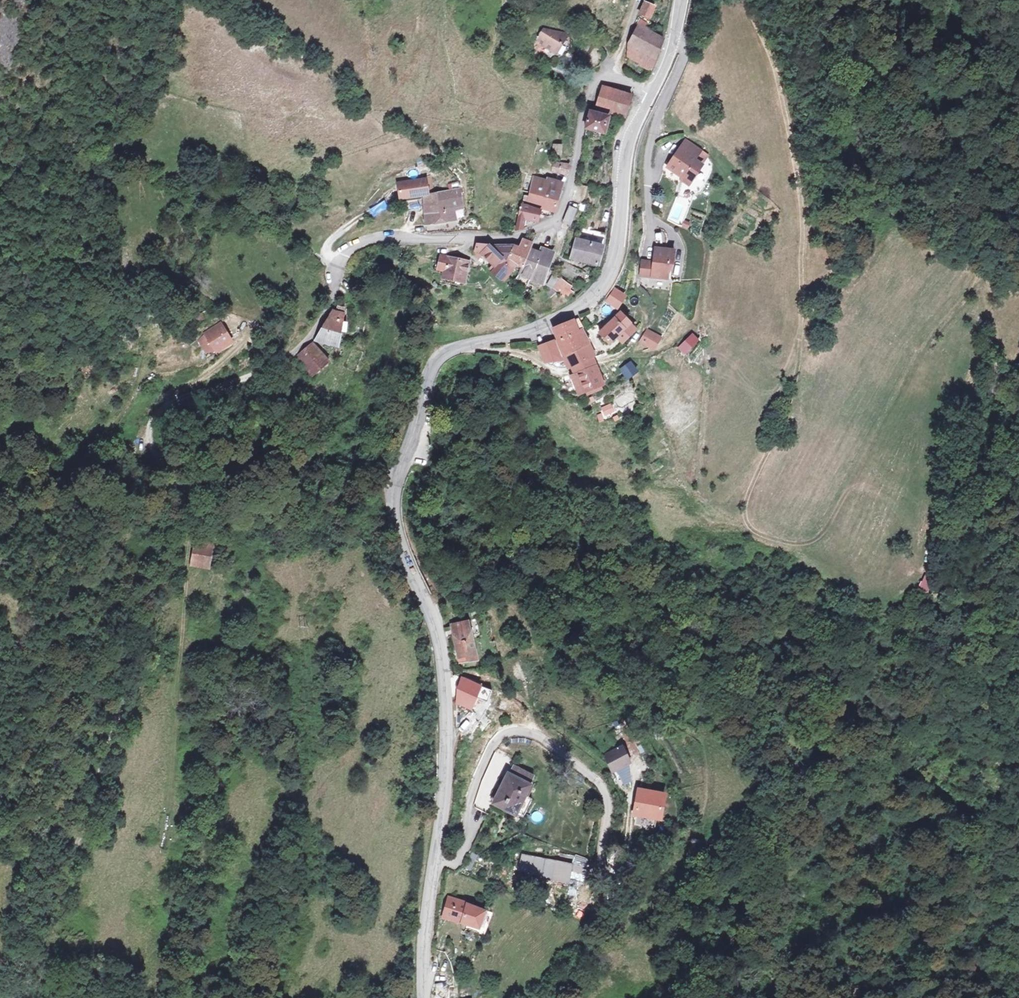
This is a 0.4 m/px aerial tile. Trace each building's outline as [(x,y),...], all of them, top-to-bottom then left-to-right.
[(652,0),(648,0),(644,15),(654,17),(658,1),(652,0)] [(654,23),(643,20),(636,49),(654,54),(657,39),(660,30),(653,28),(654,23)] [(551,33),(539,31),(531,45),(550,56),(561,38),(551,33)] [(565,36),(561,38),(550,56),(553,64),(560,58),(567,52),(569,37),(565,36)] [(668,41),(657,39),(654,54),(636,49),(634,57),(662,66),(668,41)] [(629,94),(605,86),(598,105),(622,113),(629,94)] [(629,94),(622,113),(630,116),(637,97),(629,94)] [(595,113),(589,130),(606,137),(612,119),(595,113)] [(566,149),(552,147),(550,158),(564,160),(566,149)] [(565,175),(568,166),(552,162),(549,171),(565,175)] [(693,186),(670,171),(658,191),(674,201),(676,197),(684,202),(693,186)] [(533,174),(525,204),(554,212),(563,182),(533,174)] [(437,179),(400,185),(404,211),(426,208),(430,230),(463,225),(461,215),(470,214),(467,192),(440,197),(437,179)] [(680,209),(684,202),(676,197),(674,201),(672,204),(680,209)] [(523,232),(526,221),(537,224),(542,210),(522,204),(514,229),(523,232)] [(571,226),(576,209),(567,206),(562,223),(571,226)] [(661,231),(655,230),(653,255),(637,253),(635,277),(675,280),(678,249),(660,248),(661,231)] [(612,241),(581,238),(576,255),(604,264),(612,241)] [(529,240),(500,250),(511,261),(519,263),(522,248),(528,248),(529,240)] [(538,242),(529,240),(528,248),(522,248),(519,263),(526,265),(532,267),(535,255),(538,242)] [(511,261),(500,250),(487,243),(483,252),(506,268),(505,273),(521,279),(526,265),(519,263),(511,261)] [(558,255),(547,253),(546,258),(540,279),(550,281),(558,255)] [(546,258),(535,255),(532,267),(529,276),(540,279),(546,258)] [(473,266),(440,260),(437,277),(443,278),(442,286),(469,291),(473,266)] [(633,293),(619,285),(612,299),(626,306),(633,293)] [(643,327),(621,304),(599,326),(616,343),(624,336),(628,341),(643,327)] [(352,311),(338,307),(319,337),(346,345),(352,311)] [(563,337),(545,344),(552,362),(572,361),(591,396),(616,384),(583,317),(559,328),(563,337)] [(241,341),(225,318),(209,330),(202,340),(209,351),(222,351),(241,341)] [(647,328),(638,342),(653,352),(662,338),(647,328)] [(684,356),(699,341),(691,333),(676,348),(684,356)] [(311,377),(329,362),(313,341),(294,355),(311,377)] [(630,361),(618,369),(626,381),(638,372),(630,361)] [(617,411),(637,401),(632,390),(612,399),(617,411)] [(599,408),(603,419),(615,415),(611,404),(599,408)] [(214,537),(194,535),(191,564),(211,567),(214,537)] [(920,580),(919,592),(929,593),(931,581),(920,580)] [(480,658),(473,617),(453,620),(461,661),(480,658)] [(485,686),(463,675),(456,704),(476,708),(485,686)] [(462,717),(457,732),(469,735),(473,720),(462,717)] [(635,762),(626,745),(606,755),(615,773),(635,762)] [(540,780),(512,766),(497,799),(525,812),(540,780)] [(672,793),(643,788),(638,812),(668,817),(672,793)] [(474,806),(486,809),(489,799),(477,796),(474,806)] [(573,857),(572,863),(521,854),(517,873),(584,884),(588,859),(573,857)] [(491,909),(448,898),(442,919),(485,931),(491,909)]
